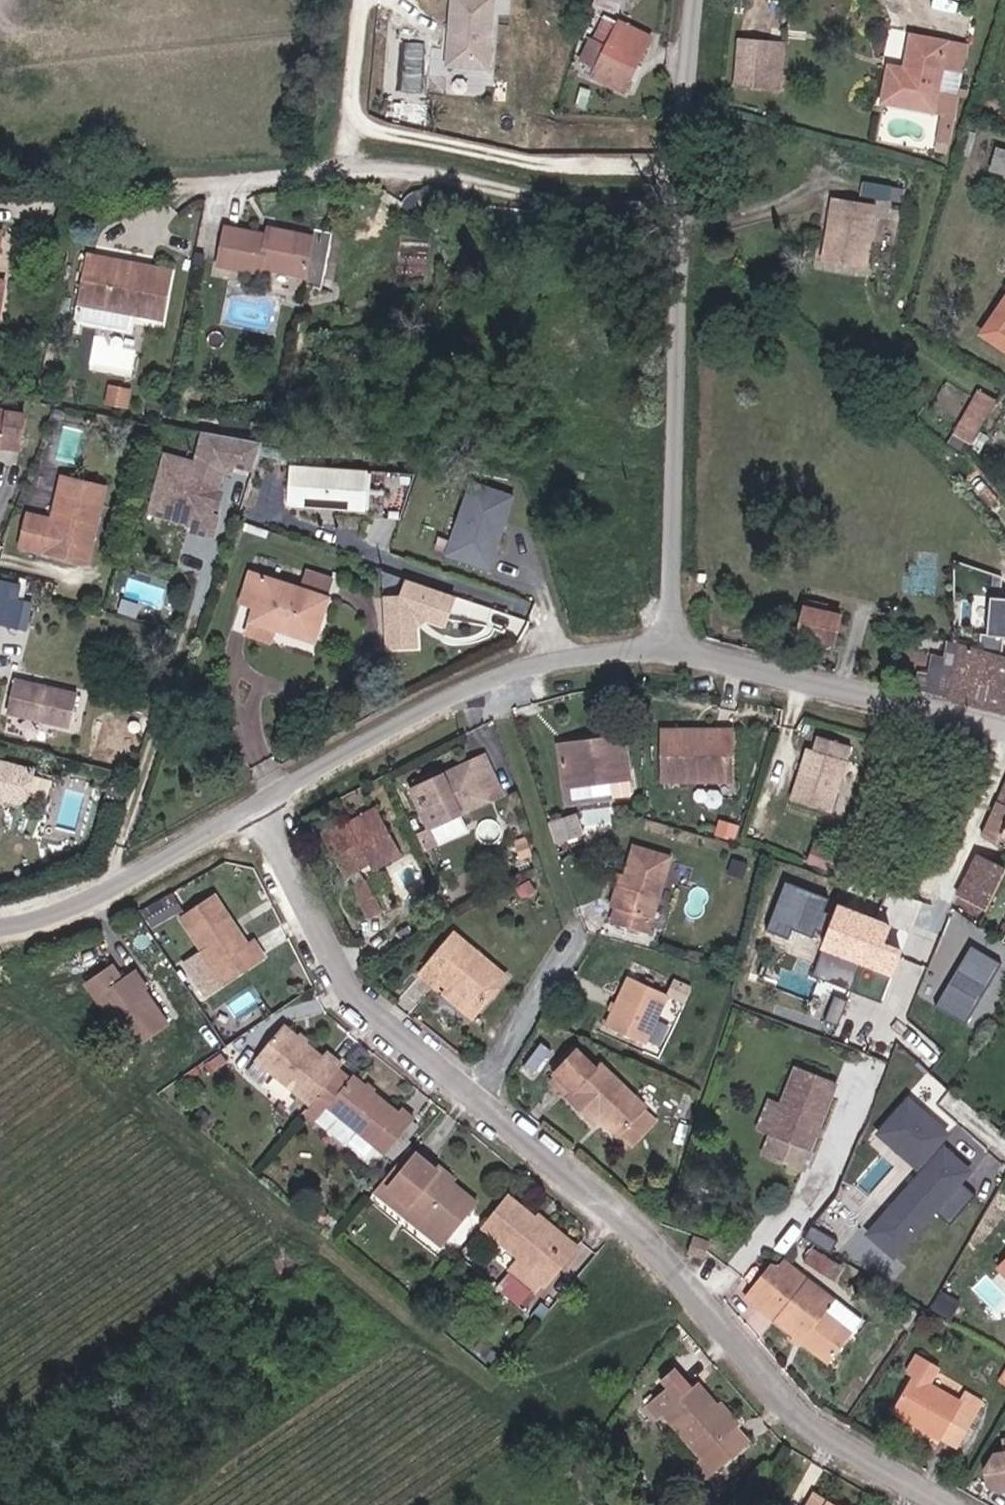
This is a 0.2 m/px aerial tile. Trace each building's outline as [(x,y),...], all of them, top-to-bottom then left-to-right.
[(445,65),(494,69),(500,0),(451,0),(445,65)] [(512,13),(512,0),(498,0),(498,13),(512,13)] [(622,0),(595,0),(594,7),(619,13),(622,0)] [(660,0),(648,0),(646,16),(658,17),(660,0)] [(605,46),(617,23),(607,17),(595,41),(605,46)] [(635,67),(642,53),(643,54),(651,37),(617,21),(617,23),(605,46),(595,41),(590,39),(579,62),(594,68),(590,77),(610,87),(612,82),(627,90),(638,68),(635,67)] [(943,112),(939,139),(951,141),(967,46),(911,37),(906,69),(889,66),(883,102),(943,112)] [(780,88),(783,44),(741,41),(737,85),(780,88)] [(625,94),(627,90),(612,82),(610,87),(625,94)] [(968,155),(973,135),(969,134),(963,154),(968,155)] [(999,145),(992,169),(1004,173),(1004,146),(999,145)] [(865,267),(875,205),(833,198),(823,262),(865,267)] [(306,277),(313,236),(267,228),(266,234),(226,228),(218,265),(262,274),(263,269),(306,277)] [(322,290),(332,239),(313,236),(306,277),(304,286),(322,290)] [(162,320),(170,272),(88,257),(76,320),(128,330),(131,314),(162,320)] [(85,355),(89,341),(74,337),(70,351),(85,355)] [(127,407),(130,392),(110,389),(107,404),(127,407)] [(972,443),(996,400),(979,391),(955,433),(972,443)] [(25,415),(0,411),(0,447),(19,450),(25,415)] [(212,513),(223,471),(166,456),(151,512),(198,525),(210,518),(212,513)] [(290,462),(288,503),(372,509),(375,467),(290,462)] [(472,477),(446,554),(491,569),(517,492),(472,477)] [(88,562),(105,487),(62,478),(52,520),(29,514),(21,547),(88,562)] [(213,537),(219,515),(212,513),(210,518),(198,525),(191,523),(189,531),(213,537)] [(314,642),(328,599),(251,574),(242,602),(256,607),(251,621),(252,621),(274,629),(314,642)] [(404,590),(383,592),(388,650),(423,647),(421,624),(453,621),(450,582),(404,586),(404,590)] [(976,593),(974,630),(1004,631),(1004,594),(976,593)] [(506,628),(511,611),(458,597),(453,614),(506,628)] [(26,631),(32,603),(16,599),(9,627),(26,631)] [(833,645),(841,615),(804,607),(797,637),(833,645)] [(271,641),(274,629),(252,621),(248,633),(271,641)] [(962,648),(950,700),(1004,713),(1004,659),(962,648)] [(34,685),(37,671),(19,667),(17,681),(34,685)] [(70,727),(77,695),(34,685),(17,681),(13,680),(6,712),(70,727)] [(732,780),(732,733),(714,733),(714,738),(663,739),(663,781),(732,780)] [(831,812),(851,746),(819,736),(815,751),(808,749),(792,801),(831,812)] [(631,779),(625,737),(598,740),(599,747),(559,753),(564,788),(611,782),(614,799),(632,796),(629,779),(631,779)] [(599,747),(598,740),(558,746),(559,753),(599,747)] [(429,828),(502,794),(485,756),(412,790),(429,828)] [(5,800),(19,804),(25,801),(32,771),(0,762),(0,803),(5,800)] [(113,781),(116,771),(102,767),(99,777),(113,781)] [(985,827),(1004,835),(1004,783),(985,827)] [(346,834),(380,814),(377,809),(343,829),(346,834)] [(372,870),(402,853),(380,814),(346,834),(343,829),(343,827),(323,838),(344,876),(368,864),(372,870)] [(582,835),(576,815),(547,825),(554,844),(582,835)] [(648,933),(670,857),(635,846),(625,877),(622,886),(619,885),(612,907),(616,909),(612,923),(648,933)] [(842,857),(813,848),(809,860),(838,869),(842,857)] [(1004,872),(1004,870),(977,857),(958,895),(987,909),(1004,872)] [(743,878),(747,864),(734,860),(730,874),(743,878)] [(622,886),(625,877),(618,875),(615,884),(619,885),(622,886)] [(382,910),(366,881),(352,889),(367,917),(382,910)] [(522,900),(536,892),(530,881),(516,888),(522,900)] [(771,922),(866,955),(854,988),(874,994),(883,968),(888,971),(903,929),(891,925),(882,949),(864,943),(874,913),(785,882),(771,922)] [(248,946),(215,896),(182,918),(224,983),(264,956),(254,942),(248,946)] [(170,919),(161,903),(147,910),(156,926),(170,919)] [(508,980),(454,936),(423,973),(477,1018),(508,980)] [(968,943),(939,1006),(969,1020),(999,957),(968,943)] [(169,1025),(132,972),(122,979),(111,964),(86,983),(132,1051),(169,1025)] [(645,1044),(667,995),(628,977),(605,1026),(645,1044)] [(309,1106),(338,1070),(343,1065),(328,1054),(323,1058),(283,1026),(255,1060),(309,1106)] [(644,1107),(601,1065),(596,1071),(577,1051),(555,1074),(574,1093),(567,1100),(593,1126),(600,1120),(617,1134),(644,1107)] [(215,1070),(226,1062),(221,1055),(210,1063),(215,1070)] [(809,1151),(836,1082),(796,1067),(782,1103),(769,1135),(773,1137),(766,1156),(799,1170),(808,1150),(809,1151)] [(314,1121),(349,1079),(338,1070),(309,1106),(304,1112),(314,1121)] [(574,1093),(555,1074),(547,1081),(566,1101),(567,1100),(574,1093)] [(386,1154),(415,1120),(401,1108),(396,1112),(352,1076),(349,1079),(314,1121),(353,1154),(359,1154),(370,1141),(386,1154)] [(897,1259),(937,1209),(952,1221),(976,1191),(964,1182),(977,1166),(943,1140),(952,1129),(908,1093),(875,1134),(919,1169),(866,1234),(897,1259)] [(769,1135),(782,1103),(770,1099),(757,1131),(769,1135)] [(630,1147),(657,1120),(644,1107),(617,1134),(630,1147)] [(477,1203),(410,1148),(382,1182),(409,1202),(407,1205),(448,1238),(477,1203)] [(409,1202),(382,1182),(374,1192),(442,1245),(448,1238),(407,1205),(409,1202)] [(536,1291),(574,1245),(511,1193),(482,1227),(519,1258),(510,1269),(536,1291)] [(812,1228),(808,1238),(833,1247),(837,1237),(812,1228)] [(704,1259),(710,1242),(693,1237),(687,1253),(704,1259)] [(830,1272),(837,1262),(817,1249),(810,1259),(830,1272)] [(1004,1274),(1004,1256),(996,1264),(1004,1274)] [(851,1334),(824,1312),(838,1295),(791,1258),(785,1267),(779,1262),(749,1298),(775,1319),(829,1362),(851,1334)] [(531,1292),(509,1273),(499,1286),(521,1304),(531,1292)] [(497,1354),(487,1346),(481,1352),(491,1361),(497,1354)] [(957,1447),(984,1401),(967,1391),(961,1402),(930,1384),(939,1367),(918,1355),(906,1373),(912,1376),(895,1405),(916,1418),(913,1424),(940,1440),(942,1438),(957,1447)] [(709,1479),(754,1440),(703,1381),(698,1386),(680,1365),(667,1377),(674,1385),(652,1404),(664,1417),(670,1412),(708,1455),(696,1465),(709,1479)] [(941,1371),(936,1379),(960,1394),(965,1386),(941,1371)] [(916,1418),(895,1405),(892,1411),(913,1424),(916,1418)] [(818,1490),(809,1504),(845,1504),(818,1490)]
